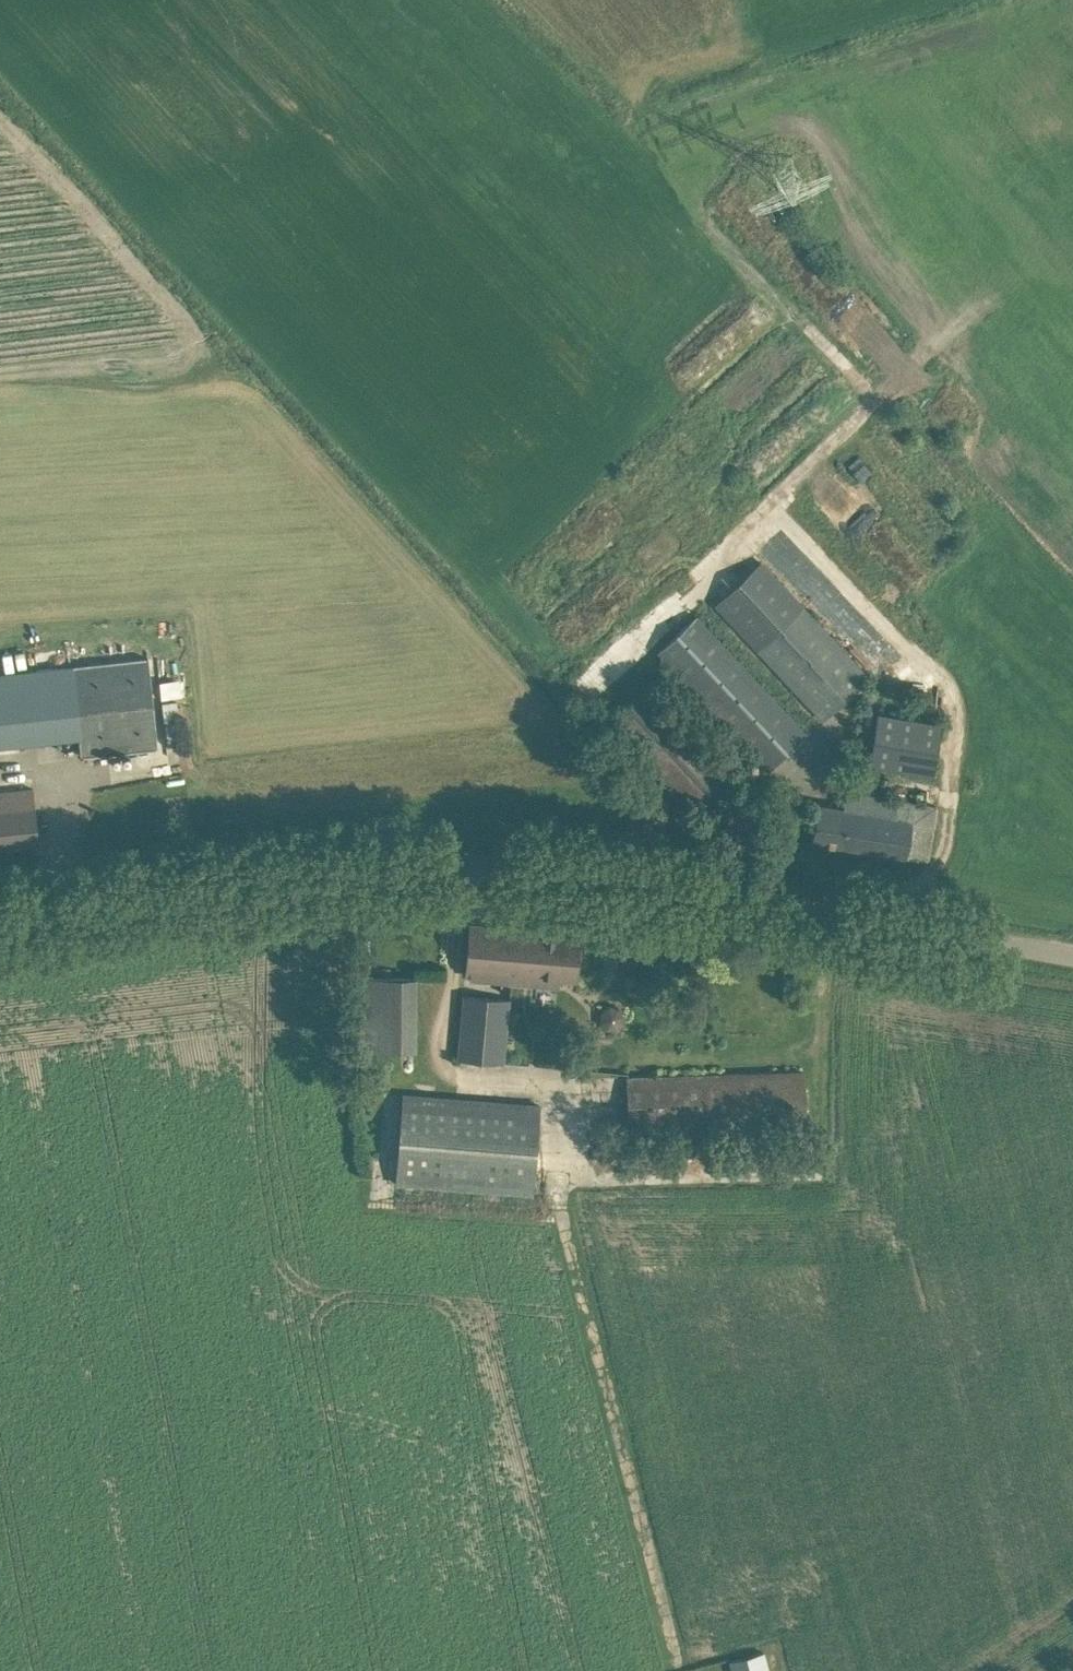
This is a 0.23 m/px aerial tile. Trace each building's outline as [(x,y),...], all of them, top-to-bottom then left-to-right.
[(715,602),(825,720),(872,676),(763,558),(715,602)] [(658,650),(769,769),(807,733),(696,614),(658,650)] [(157,745),(147,657),(72,665),(82,753),(157,745)] [(36,740),(29,670),(0,672),(0,744),(36,740)] [(701,818),(740,783),(650,687),(612,722),(701,818)] [(877,711),(868,763),(933,774),(941,722),(877,711)] [(39,841),(37,819),(33,787),(0,790),(0,845),(39,841)] [(812,839),(927,859),(936,805),(846,789),(843,807),(818,802),(812,839)] [(470,923),(465,975),(558,984),(559,974),(576,976),(580,937),(537,933),(538,929),(470,923)] [(464,994),(458,1057),(504,1061),(510,998),(464,994)] [(618,1117),(618,1131),(806,1125),(804,1070),(628,1075),(629,1117),(618,1117)] [(396,1182),(533,1192),(540,1104),(403,1093),(396,1182)] [(733,1670),(769,1670),(764,1650),(730,1659),(733,1670)]
